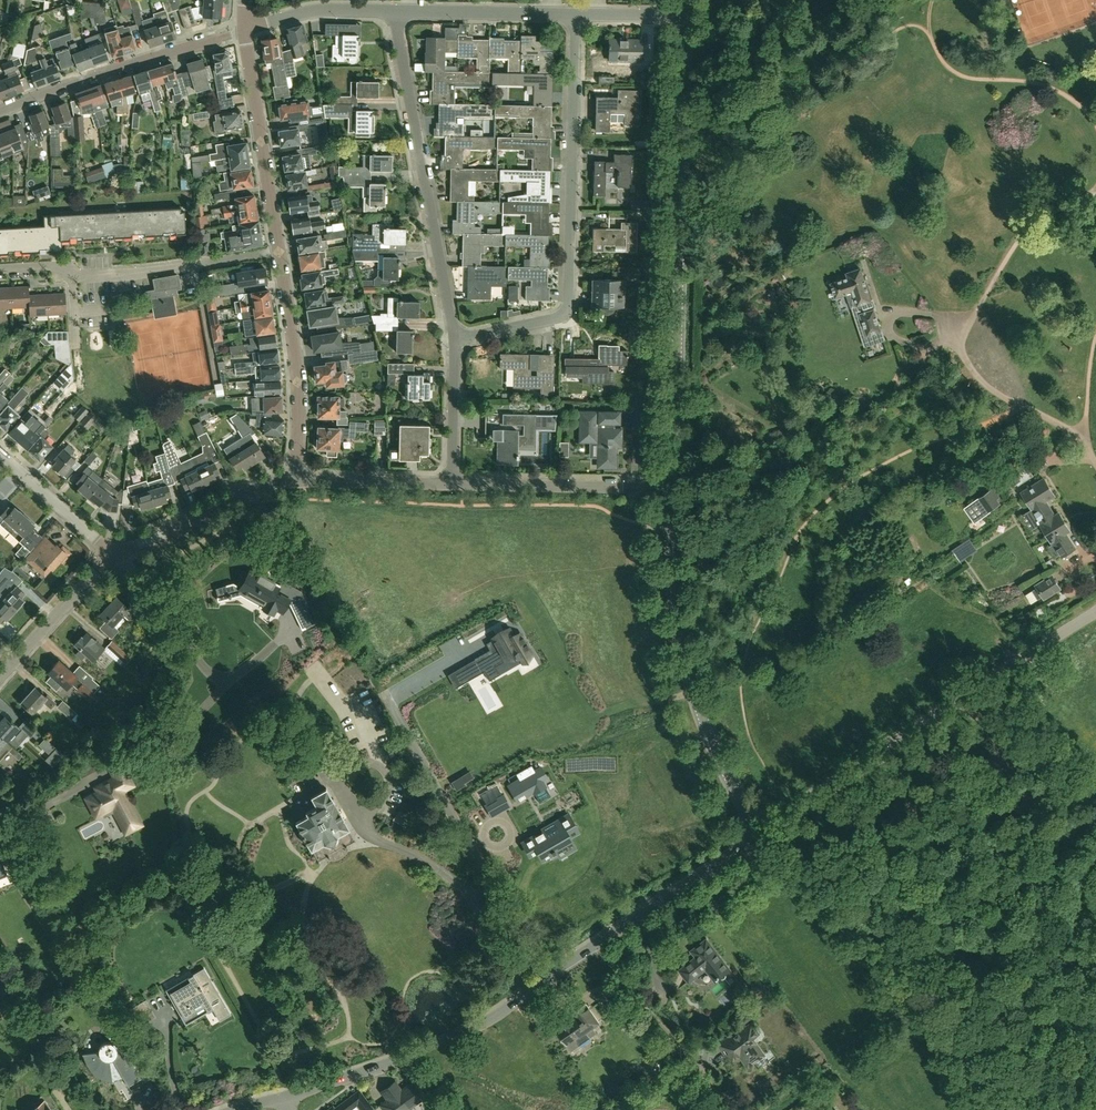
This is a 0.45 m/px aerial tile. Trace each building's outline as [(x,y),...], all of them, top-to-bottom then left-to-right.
[(129,0),(117,0),(121,10),(131,7),(129,0)] [(162,42),(154,17),(143,20),(140,11),(141,11),(137,0),(129,0),(131,7),(133,14),(137,24),(138,29),(143,28),(144,30),(149,46),(162,42)] [(169,0),(162,0),(165,10),(166,13),(172,11),(169,0)] [(172,11),(178,9),(179,0),(169,0),(172,11)] [(222,0),(204,0),(202,16),(221,18),(222,0)] [(87,10),(95,12),(102,6),(102,4),(83,2),(82,8),(87,10)] [(66,4),(67,4),(65,4),(49,10),(51,18),(67,12),(66,4)] [(74,5),(67,4),(66,4),(67,12),(68,15),(74,14),(74,5)] [(95,12),(99,24),(106,22),(102,6),(95,12)] [(190,6),(184,8),(191,27),(197,25),(190,6)] [(191,27),(184,8),(178,10),(185,29),(191,27)] [(99,24),(95,12),(87,10),(92,26),(99,24)] [(162,42),(175,38),(167,15),(166,13),(165,10),(153,14),(154,17),(162,42)] [(132,34),(132,35),(131,31),(138,29),(137,24),(124,28),(123,25),(117,27),(124,53),(137,50),(132,34)] [(286,76),(297,74),(293,56),(301,54),(298,43),(307,40),(303,24),(286,29),(291,49),(282,51),(286,76)] [(112,56),(124,53),(117,27),(116,25),(104,28),(112,56)] [(326,25),(326,36),(336,37),(343,37),(343,49),(342,49),(334,49),(333,61),(343,61),(343,58),(350,58),(350,62),(352,64),(355,64),(357,62),(357,59),(358,59),(359,46),(358,46),(357,45),(357,42),(358,42),(360,42),(360,39),(359,39),(359,36),(358,36),(357,36),(357,35),(357,26),(326,25)] [(439,51),(457,52),(458,52),(458,35),(458,34),(458,27),(445,27),(445,39),(427,38),(426,71),(433,71),(444,71),(444,58),(439,58),(439,51)] [(74,64),(66,41),(68,40),(72,39),(70,31),(50,39),(55,52),(61,69),(74,64)] [(97,45),(87,48),(93,65),(108,59),(108,58),(98,31),(92,33),(97,45)] [(489,72),(489,58),(490,41),(479,40),(479,42),(471,41),(471,40),(465,40),(466,35),(458,35),(458,52),(457,52),(457,57),(471,57),(471,52),(477,52),(476,72),(489,72)] [(552,74),(553,41),(535,41),(535,35),(521,35),(521,41),(521,59),(520,73),(526,73),(525,71),(525,64),(526,64),(527,59),(534,59),(534,54),(540,54),(539,73),(539,74),(552,74)] [(289,96),(286,76),(282,51),(282,52),(281,51),(279,51),(277,38),(262,40),(266,63),(274,62),(275,68),(274,68),(277,86),(273,87),(275,98),(289,96)] [(521,59),(521,41),(504,40),(504,39),(490,38),(490,41),(489,58),(508,58),(508,72),(508,73),(520,73),(521,59)] [(609,60),(641,61),(641,40),(609,39),(609,60)] [(93,65),(87,48),(79,51),(76,42),(69,45),(78,70),(93,65)] [(38,56),(43,54),(40,45),(35,46),(38,56)] [(47,81),(39,59),(38,56),(35,46),(26,50),(23,65),(34,61),(37,70),(30,72),(35,86),(47,81)] [(223,76),(233,74),(231,62),(229,62),(228,55),(230,53),(226,50),(224,53),(214,54),(216,67),(214,68),(217,91),(225,89),(223,76)] [(324,66),(322,53),(315,54),(317,66),(324,66)] [(60,77),(55,63),(53,57),(45,60),(44,57),(43,54),(38,56),(39,59),(47,81),(60,77)] [(7,62),(11,72),(16,70),(18,69),(17,66),(21,64),(19,58),(12,60),(7,62)] [(205,70),(202,59),(187,63),(189,71),(182,73),(185,86),(193,84),(195,91),(210,87),(208,79),(213,78),(210,68),(205,70)] [(5,73),(11,72),(7,62),(2,64),(5,73)] [(172,63),(171,64),(159,67),(164,82),(165,82),(167,89),(173,87),(175,95),(180,93),(181,93),(172,63)] [(164,82),(159,67),(146,71),(152,91),(154,90),(157,100),(162,99),(160,91),(158,91),(156,84),(164,82)] [(152,91),(146,71),(133,75),(139,94),(140,94),(142,102),(150,100),(154,112),(160,110),(157,100),(154,90),(152,91)] [(454,90),(450,90),(450,83),(492,84),(492,72),(489,72),(476,72),(444,71),(433,71),(432,103),(439,104),(450,104),(450,103),(454,103),(454,90)] [(551,106),(552,74),(539,74),(539,73),(526,73),(520,73),(508,73),(508,72),(492,72),(492,84),(534,85),(533,105),(533,106),(551,106)] [(17,74),(6,78),(12,95),(24,90),(17,74)] [(130,76),(117,80),(122,96),(122,113),(129,113),(128,105),(125,95),(135,92),(130,76)] [(6,78),(0,81),(0,98),(1,99),(12,95),(6,78)] [(122,96),(117,80),(104,84),(111,107),(116,105),(116,113),(122,113),(122,96)] [(356,97),(378,97),(378,82),(356,81),(356,97)] [(108,108),(100,85),(87,90),(98,119),(103,118),(104,118),(101,111),(104,110),(108,108)] [(610,131),(610,122),(624,122),(624,124),(640,124),(640,101),(637,101),(638,90),(617,89),(617,97),(596,97),(595,131),(610,131)] [(98,119),(87,90),(75,94),(80,109),(81,114),(90,113),(95,128),(100,126),(98,119)] [(234,105),(233,98),(219,100),(220,107),(234,105)] [(325,121),(322,105),(308,107),(307,99),(296,101),(296,100),(288,101),(288,103),(286,104),(287,104),(279,105),(279,107),(277,108),(278,112),(280,113),(281,120),(289,118),(289,121),(308,118),(309,123),(304,124),(305,124),(307,124),(325,121)] [(75,141),(73,116),(70,117),(65,103),(52,107),(55,116),(53,116),(55,123),(58,122),(59,131),(59,130),(67,128),(68,141),(75,141)] [(373,120),(371,120),(371,115),(373,115),(373,113),(371,113),(371,110),(356,110),(352,110),(353,103),(334,103),(334,110),(348,110),(348,123),(355,123),(355,136),(368,137),(369,132),(373,132),(373,120)] [(456,136),(456,115),(495,116),(495,104),(454,103),(450,103),(450,104),(439,104),(438,128),(434,128),(434,136),(445,136),(456,136)] [(551,131),(551,106),(533,106),(533,105),(495,104),(495,116),(533,117),(533,133),(512,132),(512,137),(532,138),(552,139),(554,139),(555,131),(551,131)] [(244,123),(243,119),(241,118),(240,110),(215,114),(216,121),(213,121),(215,134),(225,133),(225,129),(243,126),(243,125),(244,123)] [(30,125),(33,131),(37,142),(36,143),(29,143),(30,162),(37,161),(37,149),(42,146),(41,142),(45,140),(43,136),(50,133),(49,125),(48,125),(43,111),(29,116),(32,124),(30,125)] [(199,119),(209,117),(208,111),(198,112),(193,113),(194,120),(199,119)] [(82,116),(73,116),(75,141),(84,140),(82,116)] [(29,143),(23,127),(16,129),(15,127),(13,128),(9,119),(1,123),(13,152),(22,149),(24,154),(28,152),(29,143)] [(328,144),(325,122),(316,123),(319,145),(328,144)] [(1,123),(0,123),(0,160),(3,158),(3,157),(13,152),(1,123)] [(297,131),(308,129),(307,124),(305,124),(297,125),(297,128),(278,130),(280,146),(299,143),(297,131)] [(59,156),(59,130),(59,131),(51,133),(51,156),(59,156)] [(462,169),(462,168),(462,148),(497,148),(498,137),(482,137),(470,136),(456,136),(445,136),(444,159),(440,160),(440,168),(451,168),(462,169)] [(552,149),(552,139),(532,138),(512,137),(498,137),(497,148),(532,149),(532,170),(550,171),(551,171),(552,157),(550,157),(550,149),(552,149)] [(247,154),(245,143),(228,145),(228,143),(218,144),(219,152),(210,154),(210,155),(211,160),(215,160),(215,159),(247,154)] [(316,154),(315,146),(301,148),(301,149),(302,155),(308,155),(316,154)] [(310,169),(309,163),(308,155),(302,155),(301,149),(296,149),(297,154),(282,156),(283,157),(280,158),(281,164),(284,163),(285,171),(294,169),(294,171),(296,171),(310,169)] [(222,170),(249,166),(247,154),(215,159),(215,160),(216,165),(221,164),(222,170)] [(594,195),(605,195),(606,172),(617,172),(617,175),(618,175),(618,187),(631,187),(631,154),(614,154),(614,162),(606,162),(606,161),(594,161),(594,195)] [(392,171),(392,155),(370,155),(370,170),(392,171)] [(116,173),(112,161),(102,165),(103,167),(106,176),(107,177),(116,173)] [(202,175),(201,162),(192,163),(193,176),(202,175)] [(366,177),(367,170),(362,170),(348,169),(348,167),(348,166),(339,166),(339,167),(338,176),(348,176),(366,177)] [(106,176),(103,167),(86,174),(89,183),(106,176)] [(316,173),(315,168),(310,169),(296,171),(296,172),(285,174),(286,180),(285,180),(286,187),(287,187),(288,189),(307,186),(305,174),(316,173)] [(468,201),(474,201),(474,180),(500,181),(500,169),(497,169),(462,168),(462,169),(451,168),(450,201),(457,201),(468,201)] [(53,187),(63,187),(63,169),(53,169),(53,187)] [(549,203),(550,171),(532,170),(502,169),(500,169),(500,181),(531,182),(531,203),(549,203)] [(252,185),(250,170),(239,172),(239,170),(224,172),(225,180),(227,180),(228,189),(234,188),(252,185)] [(192,189),(192,177),(180,178),(181,189),(192,189)] [(144,191),(143,181),(130,182),(131,192),(144,191)] [(369,183),(369,197),(364,197),(363,211),(376,211),(376,207),(377,207),(377,205),(384,205),(385,183),(369,183)] [(215,199),(237,195),(236,189),(214,193),(215,199)] [(288,199),(286,201),(287,206),(289,206),(290,213),(307,210),(308,215),(320,213),(319,208),(318,200),(312,201),(311,194),(306,195),(288,198),(288,199)] [(25,204),(25,195),(13,195),(13,205),(18,205),(25,204)] [(256,203),(256,199),(254,198),(253,195),(235,198),(236,204),(222,206),(211,208),(211,213),(221,212),(221,213),(255,207),(255,204),(256,203)] [(649,209),(649,200),(640,200),(639,209),(649,209)] [(473,212),(481,213),(503,213),(503,202),(474,201),(468,201),(457,201),(456,219),(452,219),(452,233),(456,233),(463,233),(474,234),(474,233),(481,233),(481,227),(474,226),(475,220),(472,220),(473,212)] [(553,228),(548,228),(549,203),(531,203),(503,202),(503,213),(525,214),(525,222),(530,222),(530,230),(522,229),(521,235),(530,235),(550,236),(552,236),(553,228)] [(239,222),(257,219),(257,216),(258,215),(258,211),(256,210),(255,207),(221,213),(221,215),(224,215),(224,218),(228,217),(228,221),(239,219),(239,222)] [(13,231),(29,231),(44,230),(45,249),(52,249),(52,251),(60,251),(62,251),(62,250),(61,241),(60,241),(59,219),(75,218),(90,217),(106,217),(121,216),(137,215),(152,214),(168,213),(180,212),(180,208),(43,216),(44,226),(0,228),(0,232),(13,231)] [(180,212),(168,213),(169,232),(175,232),(175,235),(185,234),(184,212),(180,212)] [(169,232),(168,213),(152,214),(154,236),(163,236),(163,233),(169,232)] [(154,236),(152,214),(137,215),(138,234),(144,234),(144,237),(154,236)] [(138,234),(137,215),(121,216),(123,238),(132,237),(132,234),(138,234)] [(123,238),(121,216),(106,217),(107,236),(113,235),(113,238),(123,238)] [(204,228),(202,216),(195,217),(197,229),(204,228)] [(75,218),(76,237),(82,237),(82,240),(92,239),(90,217),(75,218)] [(107,236),(106,217),(90,217),(92,239),(101,239),(101,236),(107,236)] [(309,217),(291,220),(294,234),(303,232),(304,234),(311,232),(311,230),(325,227),(323,220),(310,222),(309,217)] [(70,238),(76,237),(75,218),(59,219),(60,241),(61,241),(70,241),(70,238)] [(225,238),(260,232),(259,229),(260,228),(260,224),(258,223),(258,221),(239,224),(240,225),(233,226),(234,231),(220,233),(221,239),(225,238)] [(626,251),(637,252),(637,222),(621,222),(621,229),(606,229),(593,228),(592,243),(604,243),(604,245),(626,246),(626,251)] [(405,228),(388,228),(388,226),(386,226),(386,224),(373,223),(373,227),(374,227),(374,243),(362,243),(362,240),(357,240),(357,239),(357,237),(355,237),(355,238),(352,238),(352,250),(389,250),(389,244),(405,244),(405,228)] [(204,228),(197,229),(199,242),(205,241),(204,228)] [(44,230),(29,231),(30,253),(39,252),(39,249),(45,249),(44,230)] [(13,231),(0,232),(0,254),(8,254),(8,251),(14,251),(13,231)] [(30,253),(29,231),(13,231),(14,251),(21,250),(21,253),(30,253)] [(250,248),(252,246),(261,244),(261,242),(263,240),(262,236),(260,235),(260,232),(225,238),(227,252),(250,248)] [(320,235),(296,239),(297,244),(296,244),(295,246),(296,250),(298,251),(299,253),(327,248),(326,240),(332,239),(331,233),(323,234),(323,238),(320,238),(320,235)] [(480,266),(481,245),(505,246),(506,234),(498,234),(483,233),(481,233),(474,233),(474,234),(463,233),(462,266),(469,266),(480,266)] [(530,246),(530,259),(524,259),(524,267),(529,267),(548,268),(549,268),(550,254),(548,254),(548,246),(550,246),(550,236),(530,235),(521,235),(506,234),(505,246),(530,246)] [(208,241),(205,241),(199,242),(201,255),(209,254),(208,241)] [(323,258),(325,257),(324,250),(299,255),(296,256),(297,261),(300,261),(301,270),(320,267),(325,266),(323,258)] [(398,257),(389,257),(389,250),(352,250),(352,251),(355,260),(378,260),(378,275),(375,278),(374,278),(374,280),(374,285),(391,285),(391,284),(390,284),(390,279),(398,279),(398,257)] [(256,267),(269,265),(268,257),(255,259),(256,267)] [(238,284),(234,284),(231,285),(231,288),(234,288),(267,282),(264,269),(254,270),(253,266),(238,268),(239,273),(236,273),(238,284)] [(485,279),(508,280),(508,279),(509,267),(480,266),(469,266),(469,277),(471,277),(471,285),(469,285),(469,298),(489,299),(490,286),(485,285),(485,279)] [(547,301),(548,268),(529,267),(524,267),(509,267),(508,279),(531,280),(531,287),(526,287),(525,300),(547,301)] [(338,274),(337,268),(301,274),(302,280),(300,280),(301,287),(303,286),(304,288),(322,285),(321,284),(325,283),(324,276),(338,274)] [(861,268),(854,271),(847,273),(849,278),(831,283),(836,297),(853,292),(857,305),(852,306),(860,331),(865,329),(870,345),(885,340),(882,330),(881,330),(874,310),(876,310),(873,300),(871,300),(861,268)] [(155,292),(156,298),(172,296),(177,295),(176,294),(175,288),(180,287),(178,276),(177,276),(156,280),(157,288),(157,291),(155,292)] [(591,279),(591,307),(601,307),(612,307),(624,307),(625,280),(591,279)] [(29,306),(29,296),(29,287),(10,288),(11,307),(29,306)] [(10,288),(0,288),(0,308),(11,307),(10,288)] [(270,292),(268,291),(268,290),(244,293),(245,299),(240,300),(240,301),(234,301),(235,307),(271,301),(271,299),(269,299),(269,297),(270,295),(270,292)] [(328,298),(327,290),(323,290),(322,290),(304,292),(304,293),(303,294),(304,299),(305,299),(307,307),(325,304),(344,301),(344,295),(328,298)] [(65,294),(47,295),(48,314),(66,313),(65,294)] [(122,294),(112,296),(113,303),(123,301),(122,294)] [(48,314),(47,295),(29,296),(29,306),(30,315),(48,314)] [(174,309),(172,296),(156,298),(152,299),(155,312),(174,309)] [(208,310),(215,308),(213,296),(206,298),(208,310)] [(513,305),(522,303),(521,296),(512,298),(513,305)] [(419,317),(419,302),(398,301),(398,298),(390,298),(389,314),(381,314),(381,315),(371,315),(374,323),(376,323),(394,323),(394,317),(419,317)] [(270,304),(272,304),(271,301),(235,307),(236,313),(242,312),(246,311),(247,317),(255,316),(272,314),(271,312),(273,311),(272,308),(271,307),(270,304)] [(336,317),(334,306),(307,310),(308,312),(306,312),(307,320),(309,319),(310,326),(327,323),(328,329),(354,325),(353,315),(336,317)] [(210,324),(213,324),(218,323),(216,311),(208,312),(210,324)] [(255,319),(249,320),(243,321),(245,336),(274,331),(272,317),(255,319)] [(222,340),(219,323),(210,325),(213,341),(222,340)] [(643,341),(643,328),(628,327),(628,341),(643,341)] [(412,352),(412,330),(397,330),(396,352),(412,352)] [(55,350),(68,336),(67,331),(48,331),(40,340),(44,345),(54,344),(55,350)] [(340,342),(338,331),(311,336),(312,337),(310,338),(311,345),(313,345),(314,351),(331,348),(332,355),(375,348),(374,341),(357,343),(357,340),(340,342)] [(277,339),(276,335),(275,335),(275,334),(258,337),(258,336),(252,337),(254,344),(248,345),(248,344),(230,347),(232,355),(246,353),(246,349),(248,348),(249,351),(260,349),(277,346),(275,340),(277,339)] [(68,336),(55,350),(56,357),(70,356),(68,336)] [(222,340),(213,341),(215,350),(223,348),(222,340)] [(564,358),(564,367),(566,367),(566,373),(567,373),(567,372),(582,372),(582,383),(613,384),(613,371),(607,371),(607,365),(613,365),(627,365),(628,351),(619,350),(619,346),(599,346),(599,350),(599,358),(564,358)] [(260,364),(279,361),(278,355),(279,354),(279,349),(277,349),(252,353),(254,362),(234,363),(235,369),(259,366),(260,364)] [(379,359),(378,350),(363,352),(364,361),(379,359)] [(541,394),(554,395),(554,370),(545,370),(545,369),(537,369),(538,354),(500,354),(500,368),(514,369),(513,387),(541,388),(541,394)] [(347,368),(346,360),(326,362),(326,365),(314,366),(315,371),(312,373),(313,378),(316,379),(316,381),(326,380),(326,386),(343,384),(342,382),(345,381),(346,379),(347,377),(346,375),(344,373),(341,373),(341,370),(347,368)] [(65,381),(72,373),(71,363),(59,376),(65,381)] [(388,373),(408,374),(407,399),(430,399),(430,375),(414,375),(414,364),(388,363),(388,373)] [(4,382),(10,374),(11,373),(14,369),(9,364),(5,368),(0,374),(0,386),(4,382)] [(281,371),(280,371),(279,366),(261,367),(259,366),(235,369),(235,375),(245,373),(245,374),(255,373),(255,380),(280,379),(280,376),(281,376),(281,371)] [(4,393),(3,391),(8,386),(8,385),(14,378),(10,374),(4,382),(0,386),(0,410),(9,400),(2,394),(4,393)] [(282,387),(281,386),(280,381),(252,383),(252,389),(263,388),(264,394),(281,394),(281,391),(282,390),(282,387)] [(13,410),(29,393),(22,387),(2,409),(4,410),(0,414),(0,424),(6,429),(18,415),(13,410)] [(205,402),(203,394),(192,396),(195,404),(205,402)] [(284,408),(284,403),(281,402),(281,396),(251,398),(252,403),(253,403),(254,411),(264,412),(282,411),(282,409),(284,408)] [(318,417),(336,417),(336,425),(347,425),(347,417),(345,417),(345,411),(338,411),(338,406),(343,406),(343,399),(338,399),(338,397),(318,397),(318,399),(317,399),(315,400),(315,404),(317,405),(318,405),(318,417)] [(89,411),(83,406),(73,416),(79,422),(89,411)] [(167,415),(163,406),(155,410),(158,419),(167,415)] [(8,432),(17,439),(28,426),(25,423),(30,417),(32,417),(36,413),(30,407),(8,432)] [(210,416),(207,409),(199,413),(201,419),(210,416)] [(269,418),(264,418),(264,412),(254,411),(251,411),(250,425),(263,426),(262,433),(282,434),(283,420),(269,419),(269,418)] [(616,463),(616,456),(616,446),(622,446),(622,428),(617,428),(617,412),(579,411),(579,442),(597,442),(597,462),(597,464),(600,468),(602,468),(611,468),(613,468),(616,465),(616,463)] [(96,417),(90,412),(80,423),(86,428),(96,417)] [(242,437),(224,449),(230,459),(236,469),(243,465),(245,468),(264,456),(256,442),(252,445),(248,438),(256,433),(237,414),(230,418),(242,437)] [(485,414),(485,431),(489,431),(489,439),(498,440),(498,449),(501,449),(501,463),(517,463),(517,439),(524,439),(524,446),(536,446),(536,431),(538,431),(538,463),(550,463),(550,431),(556,431),(557,415),(537,415),(524,414),(502,414),(485,414)] [(327,455),(336,456),(336,449),(338,449),(339,440),(342,440),(342,437),(354,437),(355,422),(350,422),(349,428),(333,427),(333,428),(328,428),(328,426),(316,425),(316,434),(317,434),(317,440),(316,440),(315,441),(314,445),(316,447),(317,447),(316,448),(327,449),(327,455)] [(387,435),(387,425),(387,422),(374,422),(374,435),(387,435)] [(399,457),(420,457),(420,455),(429,455),(429,425),(400,425),(399,457)] [(30,428),(18,440),(27,448),(38,435),(34,431),(30,428)] [(29,450),(40,460),(52,446),(44,439),(49,433),(44,429),(35,440),(36,441),(29,450)] [(198,488),(205,484),(196,467),(195,467),(194,464),(182,469),(169,442),(163,444),(166,452),(166,455),(172,474),(175,482),(182,479),(186,488),(191,486),(193,489),(198,487),(198,488)] [(215,463),(217,462),(221,460),(212,442),(205,445),(211,456),(206,458),(207,461),(196,467),(205,484),(211,481),(216,478),(215,475),(219,473),(215,463)] [(567,457),(567,443),(559,443),(558,457),(567,457)] [(57,461),(52,466),(62,475),(63,475),(66,478),(74,469),(70,466),(75,460),(69,455),(75,449),(68,444),(63,449),(55,459),(57,461)] [(97,456),(92,451),(83,460),(89,465),(97,456)] [(168,486),(170,485),(176,483),(175,482),(172,474),(166,455),(166,452),(155,456),(157,463),(156,463),(158,470),(159,469),(162,479),(148,483),(154,506),(162,503),(167,501),(166,497),(171,495),(168,486)] [(83,474),(77,482),(81,486),(78,489),(82,492),(82,493),(88,498),(98,485),(103,479),(93,471),(87,467),(82,473),(83,474)] [(1021,480),(1014,471),(1005,477),(1011,487),(1021,480)] [(98,485),(88,498),(94,503),(94,502),(99,505),(100,504),(104,507),(108,510),(116,511),(118,492),(119,492),(113,487),(103,479),(98,485)] [(1030,531),(1041,524),(1052,542),(1052,541),(1062,556),(1075,548),(1066,533),(1070,531),(1058,512),(1055,514),(1047,500),(1054,496),(1043,479),(1022,492),(1032,509),(1021,516),(1030,531)] [(154,506),(148,483),(140,485),(143,492),(138,494),(136,487),(123,491),(123,503),(131,503),(131,497),(133,496),(136,506),(140,505),(141,509),(147,507),(147,508),(154,506)] [(1000,497),(994,489),(979,499),(988,512),(998,505),(995,500),(1000,497)] [(25,516),(19,511),(18,512),(14,508),(12,511),(8,507),(1,515),(0,514),(0,525),(10,533),(25,516)] [(31,529),(32,528),(34,526),(30,522),(31,521),(25,516),(10,533),(19,542),(23,546),(16,554),(22,560),(42,538),(31,529)] [(46,538),(26,559),(45,576),(51,568),(53,570),(53,569),(53,568),(59,562),(62,564),(70,554),(63,547),(61,549),(57,545),(56,546),(54,548),(51,545),(52,544),(46,538)] [(1054,566),(1050,560),(1045,563),(1049,569),(1054,566)] [(0,566),(0,573),(8,580),(15,572),(3,562),(0,566)] [(24,572),(17,566),(13,570),(19,576),(24,572)] [(306,602),(301,591),(282,580),(279,585),(260,574),(259,576),(250,571),(246,578),(242,576),(239,582),(243,584),(239,590),(263,604),(262,606),(262,607),(265,608),(273,613),(274,614),(276,611),(275,611),(278,606),(282,609),(282,610),(283,610),(290,597),(293,598),(297,606),(306,602)] [(1051,576),(1035,586),(1037,588),(1032,591),(1037,599),(1042,596),(1044,599),(1060,589),(1051,576)] [(12,590),(3,599),(16,610),(21,604),(21,603),(24,599),(21,597),(25,593),(17,585),(18,584),(12,579),(6,585),(12,590)] [(100,613),(107,619),(100,627),(112,637),(119,629),(113,624),(123,613),(129,618),(133,618),(138,612),(130,605),(128,607),(116,596),(100,613)] [(16,610),(3,599),(0,602),(0,620),(3,616),(6,619),(10,615),(11,615),(16,610)] [(157,622),(147,613),(141,619),(151,628),(157,622)] [(490,650),(475,659),(480,668),(482,672),(484,671),(498,663),(514,654),(516,658),(517,657),(518,659),(519,659),(520,662),(522,661),(526,659),(526,658),(532,655),(530,652),(528,648),(529,648),(528,647),(528,648),(526,644),(526,643),(526,644),(524,641),(525,641),(524,641),(522,637),(519,633),(513,637),(508,628),(503,631),(502,631),(502,632),(498,634),(497,634),(496,634),(497,634),(496,634),(496,635),(491,638),(493,640),(486,644),(490,650)] [(74,643),(80,648),(75,653),(82,659),(86,654),(92,660),(99,652),(100,653),(105,648),(96,639),(87,631),(82,636),(81,635),(74,643)] [(131,658),(112,640),(106,646),(122,661),(120,664),(123,667),(131,658)] [(48,671),(52,675),(46,681),(56,690),(61,684),(67,688),(71,683),(77,688),(77,689),(87,699),(88,698),(93,703),(99,696),(94,692),(99,685),(89,676),(83,682),(72,673),(73,672),(59,659),(48,671)] [(21,702),(33,712),(43,701),(50,707),(55,702),(47,695),(46,696),(35,686),(21,702)] [(77,713),(62,700),(57,707),(71,719),(75,722),(80,716),(76,713),(77,713)] [(149,718),(157,709),(150,703),(142,713),(149,718)] [(19,727),(12,721),(11,722),(5,716),(0,722),(0,734),(6,740),(19,727)] [(539,721),(530,725),(535,734),(544,729),(539,721)] [(18,750),(6,740),(0,734),(0,759),(8,751),(18,759),(22,755),(17,751),(18,750)] [(46,738),(40,745),(50,755),(56,748),(46,738)] [(112,806),(126,832),(141,824),(123,791),(134,785),(121,761),(109,768),(114,778),(97,787),(99,793),(88,799),(97,815),(112,806)] [(531,765),(507,778),(511,785),(508,786),(517,801),(533,792),(539,802),(550,796),(541,780),(547,777),(541,767),(535,771),(531,765)] [(463,785),(474,778),(470,771),(459,778),(463,785)] [(308,811),(306,812),(308,815),(295,822),(298,827),(297,827),(300,832),(298,833),(303,842),(305,840),(308,845),(311,849),(323,842),(324,843),(329,845),(335,842),(337,836),(336,835),(348,829),(333,801),(333,802),(325,788),(311,797),(316,806),(307,811),(308,811)] [(498,796),(492,800),(498,811),(505,807),(498,796)] [(402,826),(409,816),(400,809),(393,820),(402,826)] [(534,835),(522,842),(529,855),(537,850),(540,857),(545,865),(575,848),(570,840),(568,836),(578,831),(568,814),(559,819),(560,822),(557,824),(559,827),(551,831),(552,833),(547,836),(545,831),(534,837),(534,835)] [(706,968),(715,980),(730,969),(707,939),(692,951),(697,957),(680,970),(690,981),(706,968)] [(212,1008),(218,1018),(228,1012),(230,1015),(231,1014),(204,968),(203,968),(203,969),(193,974),(194,976),(193,976),(194,978),(168,993),(166,989),(165,990),(174,1005),(177,1004),(179,1008),(184,1017),(192,1013),(188,1007),(190,1006),(201,999),(208,1011),(212,1008)] [(756,999),(767,992),(760,982),(750,990),(756,999)] [(613,994),(603,1001),(607,1007),(617,1000),(613,994)] [(597,1033),(592,1027),(599,1022),(586,1003),(572,1013),(575,1018),(556,1031),(566,1045),(575,1039),(579,1045),(597,1033)] [(748,1067),(765,1055),(753,1039),(760,1034),(752,1023),(731,1038),(730,1036),(719,1045),(728,1057),(730,1056),(734,1061),(741,1056),(748,1067)] [(142,1077),(121,1042),(116,1044),(114,1042),(110,1040),(107,1040),(103,1041),(100,1044),(99,1047),(98,1050),(82,1053),(85,1053),(87,1062),(94,1068),(102,1072),(111,1073),(112,1082),(113,1082),(124,1078),(128,1085),(142,1077)] [(426,1096),(415,1080),(401,1090),(395,1081),(381,1091),(387,1100),(380,1105),(384,1109),(408,1109),(407,1109),(426,1096)] [(328,1109),(359,1109),(355,1105),(357,1104),(362,1109),(366,1109),(371,1107),(359,1091),(334,1109),(333,1106),(328,1109)] [(32,1109),(51,1109),(45,1101),(32,1109)]
